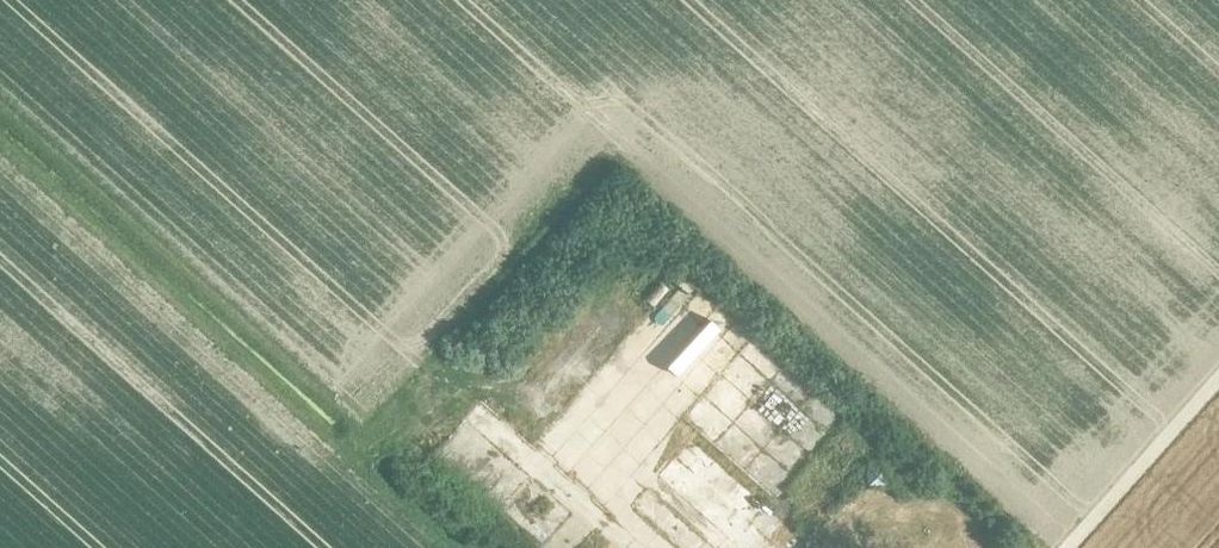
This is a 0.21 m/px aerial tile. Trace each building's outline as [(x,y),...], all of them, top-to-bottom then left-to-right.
[(815,526),(803,539),(691,438),(630,505),(677,547),(839,547),(815,526)]
